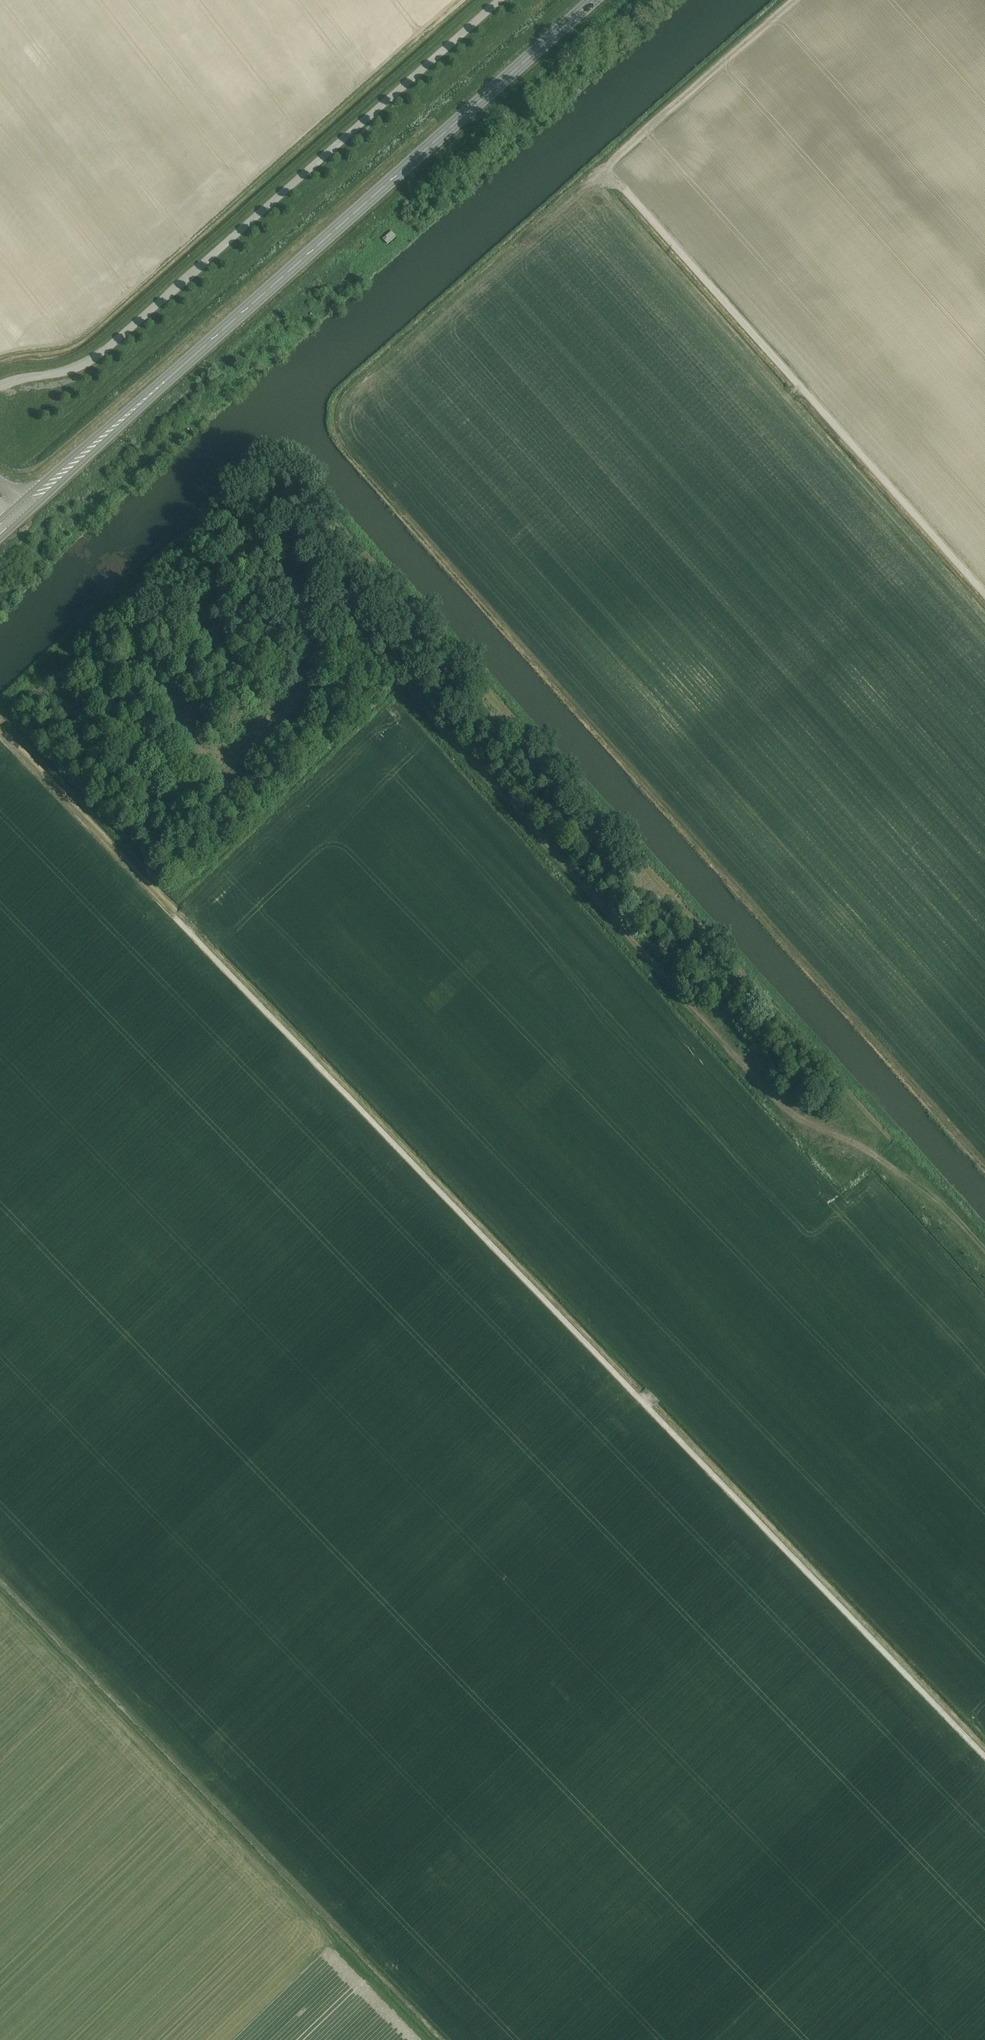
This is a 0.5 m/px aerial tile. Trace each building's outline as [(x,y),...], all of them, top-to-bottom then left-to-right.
[(387,245),(396,237),(391,232),(382,240),(387,245)]
